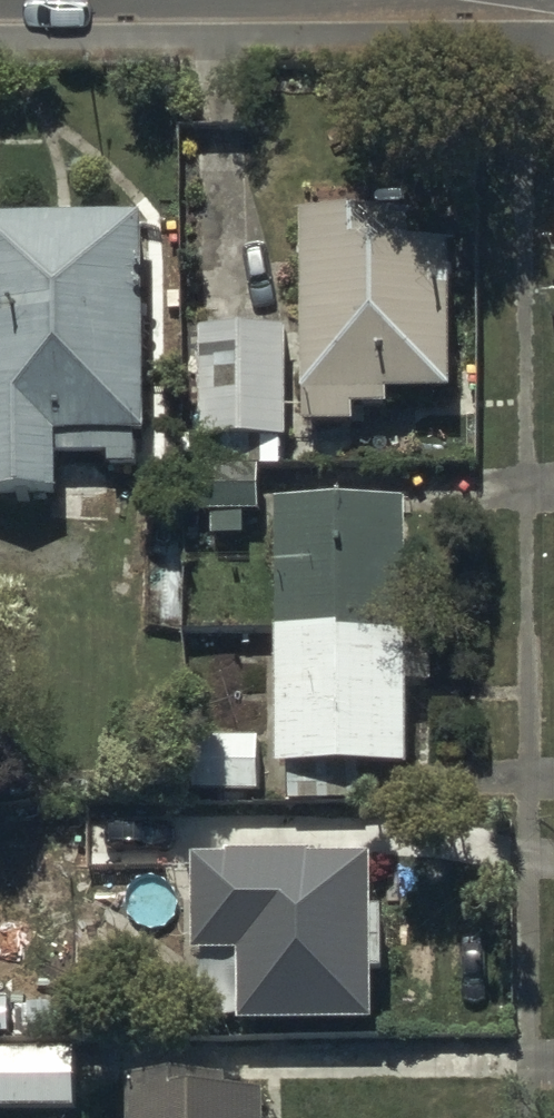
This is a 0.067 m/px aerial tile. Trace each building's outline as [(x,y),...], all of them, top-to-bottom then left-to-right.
[(0,238),(0,520),(72,520),(71,465),(162,465),(161,238),(0,238)] [(314,239),(315,447),(363,447),(363,433),(395,433),(395,417),(451,417),(451,262),(414,262),(414,239),(314,239)] [(210,460),(288,460),(287,349),(210,349),(210,460)] [(198,491),(198,534),(267,534),(267,490),(198,491)] [(410,790),(409,526),(288,526),(289,790),(410,790)] [(260,745),(191,743),(189,796),(208,796),(208,809),(257,810),(260,745)] [(372,1047),(371,878),(203,878),(203,977),(247,977),(247,1048),(372,1047)] [(82,1077),(0,1077),(0,1117),(83,1117),(82,1077)] [(270,1105),(142,1106),(142,1117),(270,1117),(270,1105)]
